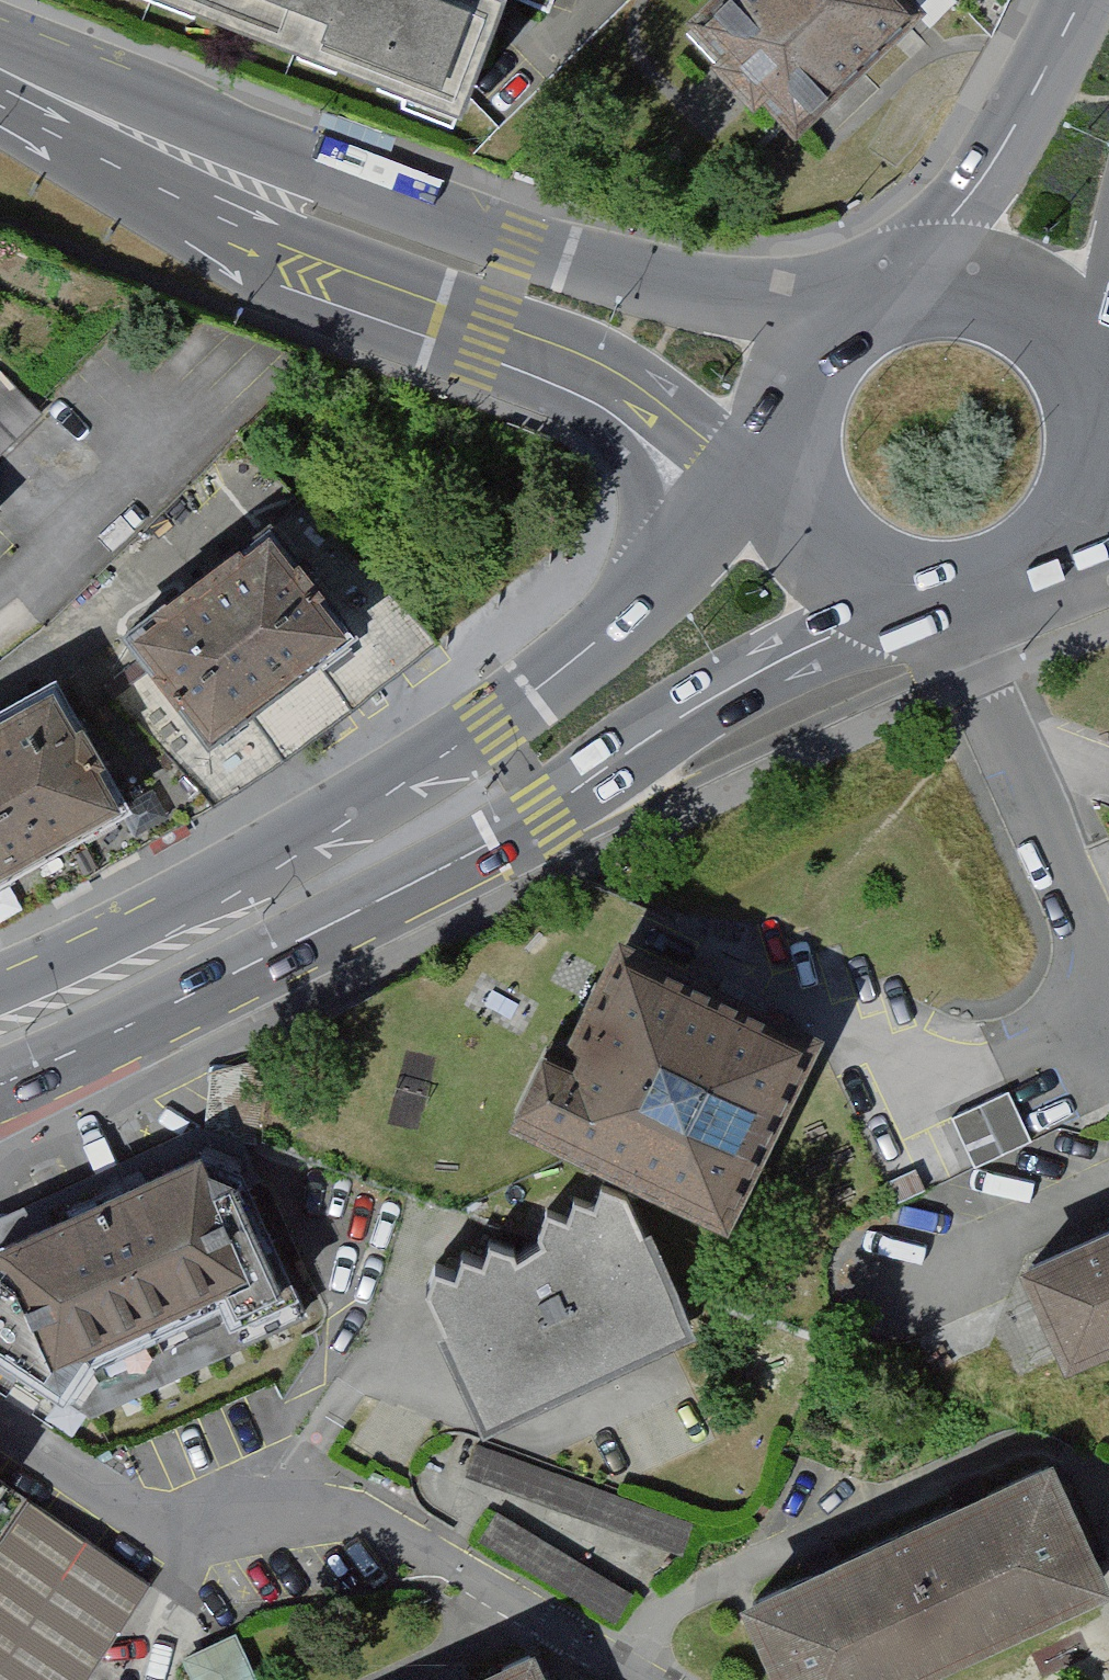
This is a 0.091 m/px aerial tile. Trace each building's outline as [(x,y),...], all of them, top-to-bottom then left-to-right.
[(457,121),(497,16),(455,0),(142,0),(457,121)] [(497,16),(503,0),(455,0),(497,16)] [(557,17),(563,0),(514,0),(557,17)] [(930,0),(709,0),(729,21),(709,39),(761,95),(780,77),(810,110),(861,64),(871,75),(890,58),(879,47),(930,0)] [(0,877),(0,914),(249,783),(447,641),(304,506),(272,526),(352,630),(210,740),(155,670),(80,721),(127,808),(0,877)] [(210,740),(352,630),(272,526),(267,521),(125,631),(155,670),(210,740)] [(54,675),(0,705),(0,877),(127,808),(80,721),(54,675)] [(735,1216),(816,1032),(630,943),(578,1044),(550,1031),(513,1108),(540,1121),(735,1216)] [(975,1159),(1024,1147),(1013,1100),(964,1112),(975,1159)] [(203,1163),(4,1247),(0,1252),(0,1362),(64,1402),(94,1368),(222,1313),(230,1330),(300,1303),(243,1185),(203,1163)] [(482,1422),(484,1421),(702,1325),(657,1224),(649,1227),(632,1188),(606,1182),(599,1203),(578,1195),(572,1215),(551,1207),(542,1228),(546,1238),(521,1249),(516,1239),(491,1229),(486,1253),(464,1242),(457,1266),(437,1256),(428,1278),(445,1318),(440,1320),(438,1321),(482,1422)] [(1108,1349),(1108,1225),(1032,1261),(1079,1363),(1108,1349)] [(793,1679),(905,1679),(1108,1587),(1108,1542),(1066,1447),(752,1590),(793,1679)] [(0,1487),(0,1679),(94,1679),(155,1586),(0,1487)] [(552,1632),(444,1679),(574,1679),(552,1632)] [(235,1633),(182,1659),(193,1679),(258,1679),(235,1633)]
